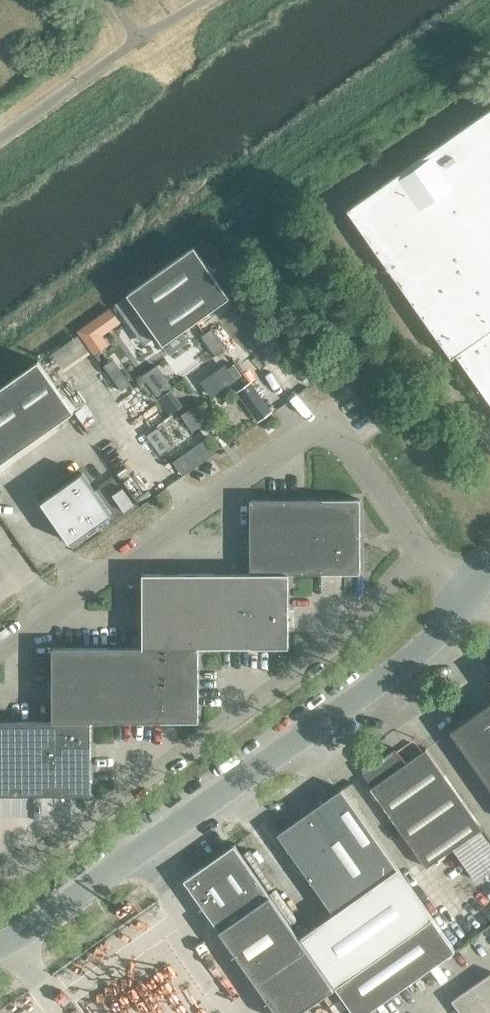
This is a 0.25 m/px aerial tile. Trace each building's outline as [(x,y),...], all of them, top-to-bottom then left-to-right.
[(347,210),(451,358),(457,354),(489,401),(489,109),(347,210)] [(207,238),(195,247),(206,262),(218,253),(207,238)] [(194,247),(127,294),(163,345),(230,297),(194,247)] [(110,307),(77,330),(88,345),(121,321),(110,307)] [(113,359),(103,365),(121,390),(131,384),(113,359)] [(0,388),(0,464),(74,411),(39,361),(0,388)] [(157,365),(143,375),(158,395),(171,385),(157,365)] [(258,421),(272,411),(264,400),(250,410),(258,421)] [(158,427),(147,435),(160,455),(172,447),(158,427)] [(174,462),(183,475),(192,469),(183,456),(174,462)] [(83,474),(41,503),(70,544),(111,515),(83,474)] [(123,489),(112,496),(124,512),(134,505),(123,489)] [(360,499),(305,499),(251,500),(251,573),(288,573),(360,573),(360,499)] [(288,573),(251,573),(143,574),(143,647),(198,647),(288,647),(288,573)] [(199,721),(198,647),(143,647),(53,648),(53,721),(91,721),(199,721)] [(450,731),(489,788),(489,703),(450,731)] [(91,721),(53,721),(0,721),(0,795),(91,795),(91,721)] [(363,774),(372,786),(370,788),(427,869),(453,850),(477,884),(489,874),(489,843),(480,829),(482,828),(426,749),(404,764),(394,749),(377,761),(378,763),(363,774)] [(277,834),(333,914),(299,938),(334,987),(353,1012),(366,1012),(455,950),(341,789),(277,834)] [(234,845),(184,881),(277,1012),(297,1012),(334,987),(234,845)] [(472,986),(451,1001),(460,1012),(489,1012),(489,974),(472,986)]
